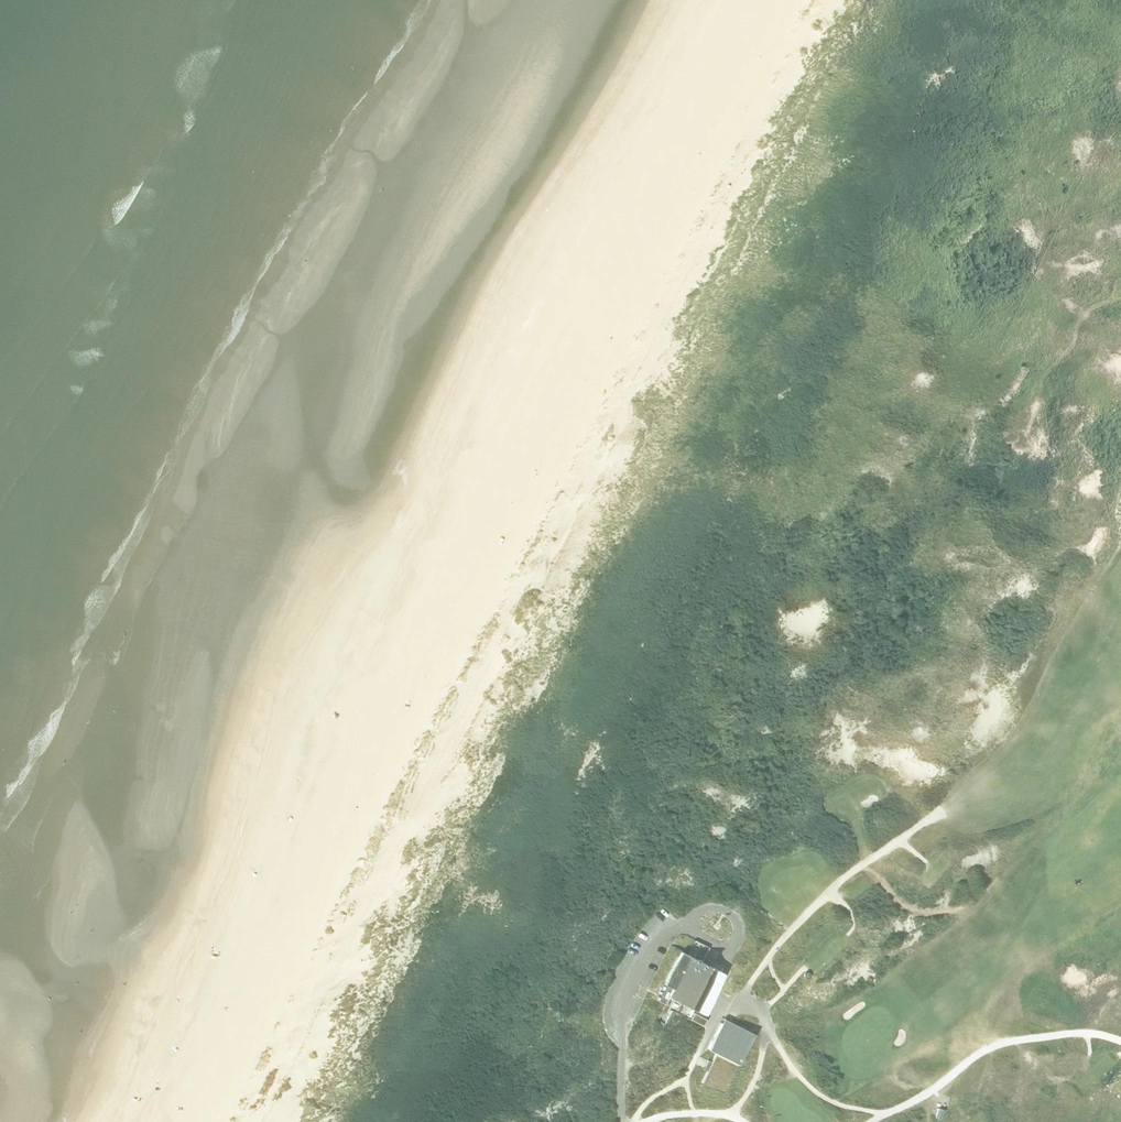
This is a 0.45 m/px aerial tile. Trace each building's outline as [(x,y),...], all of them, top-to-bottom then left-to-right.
[(721,972),(689,956),(680,951),(664,984),(672,988),(665,1004),(669,996),(693,1008),(689,1016),(693,1008),(704,1013),(714,993),(711,991),(721,972)] [(703,1026),(706,1019),(694,1013),(691,1020),(703,1026)] [(754,1033),(723,1018),(708,1049),(738,1064),(754,1033)] [(940,1093),(932,1115),(944,1119),(952,1097),(940,1093)]
